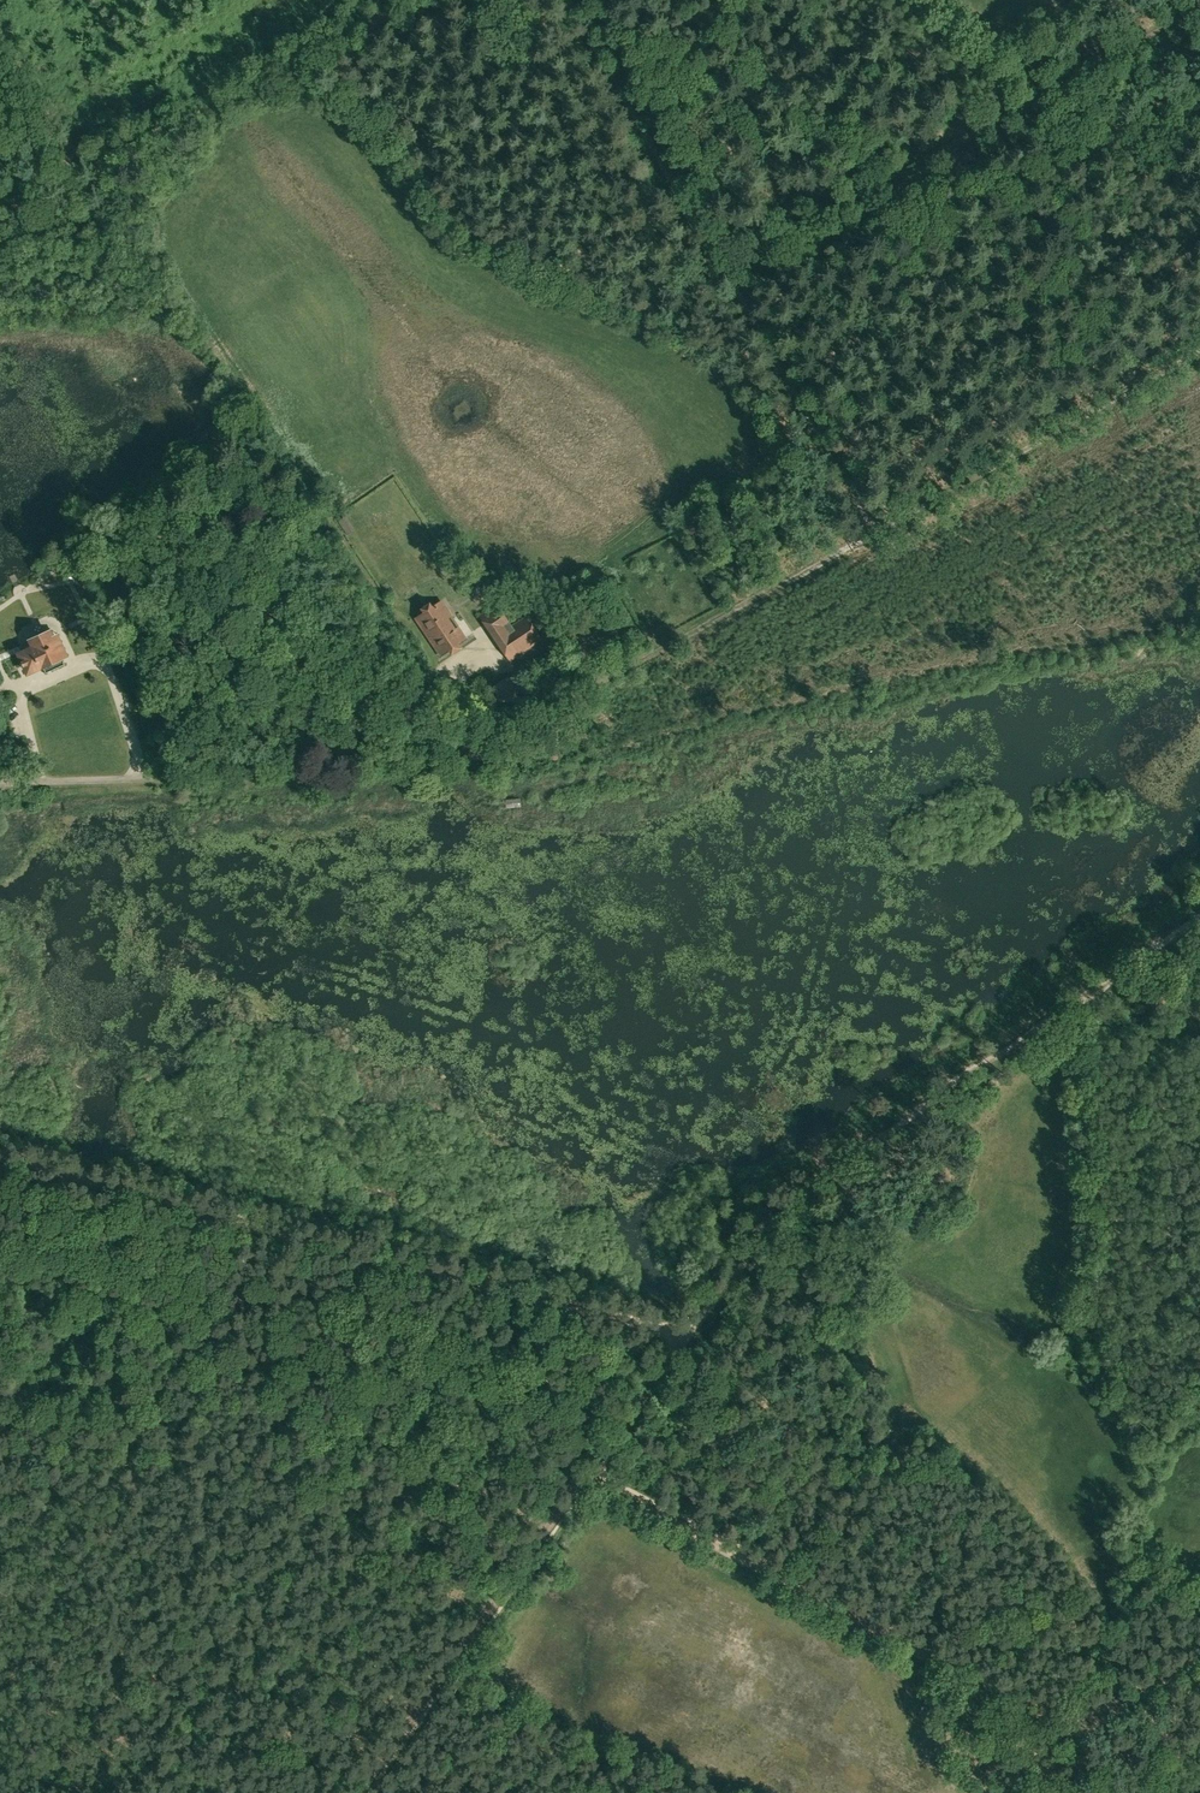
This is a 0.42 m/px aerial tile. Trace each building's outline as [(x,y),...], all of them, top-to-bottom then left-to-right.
[(417,619),(440,654),(466,636),(443,602),(417,619)] [(497,603),(480,615),(511,660),(543,638),(532,622),(543,614),(539,608),(512,626),(497,603)] [(35,644),(21,651),(30,670),(62,654),(50,629),(32,638),(35,644)]
